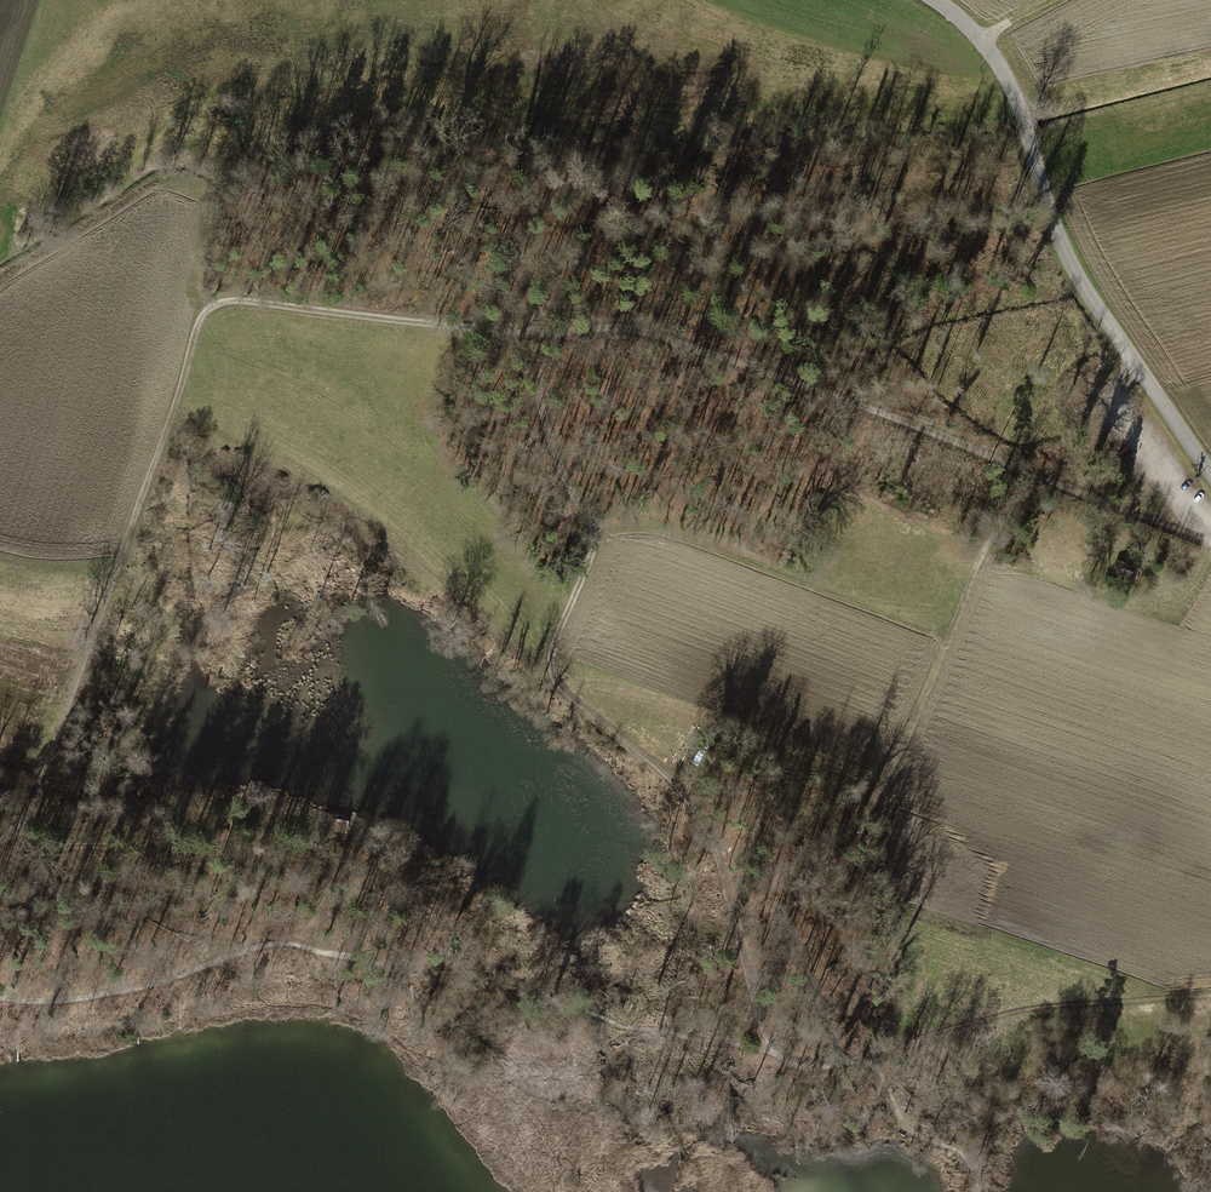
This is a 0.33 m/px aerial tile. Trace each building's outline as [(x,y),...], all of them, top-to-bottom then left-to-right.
[(1136,576),(1138,569),(1126,564),(1122,574),(1127,576),(1128,573),(1136,576)]
